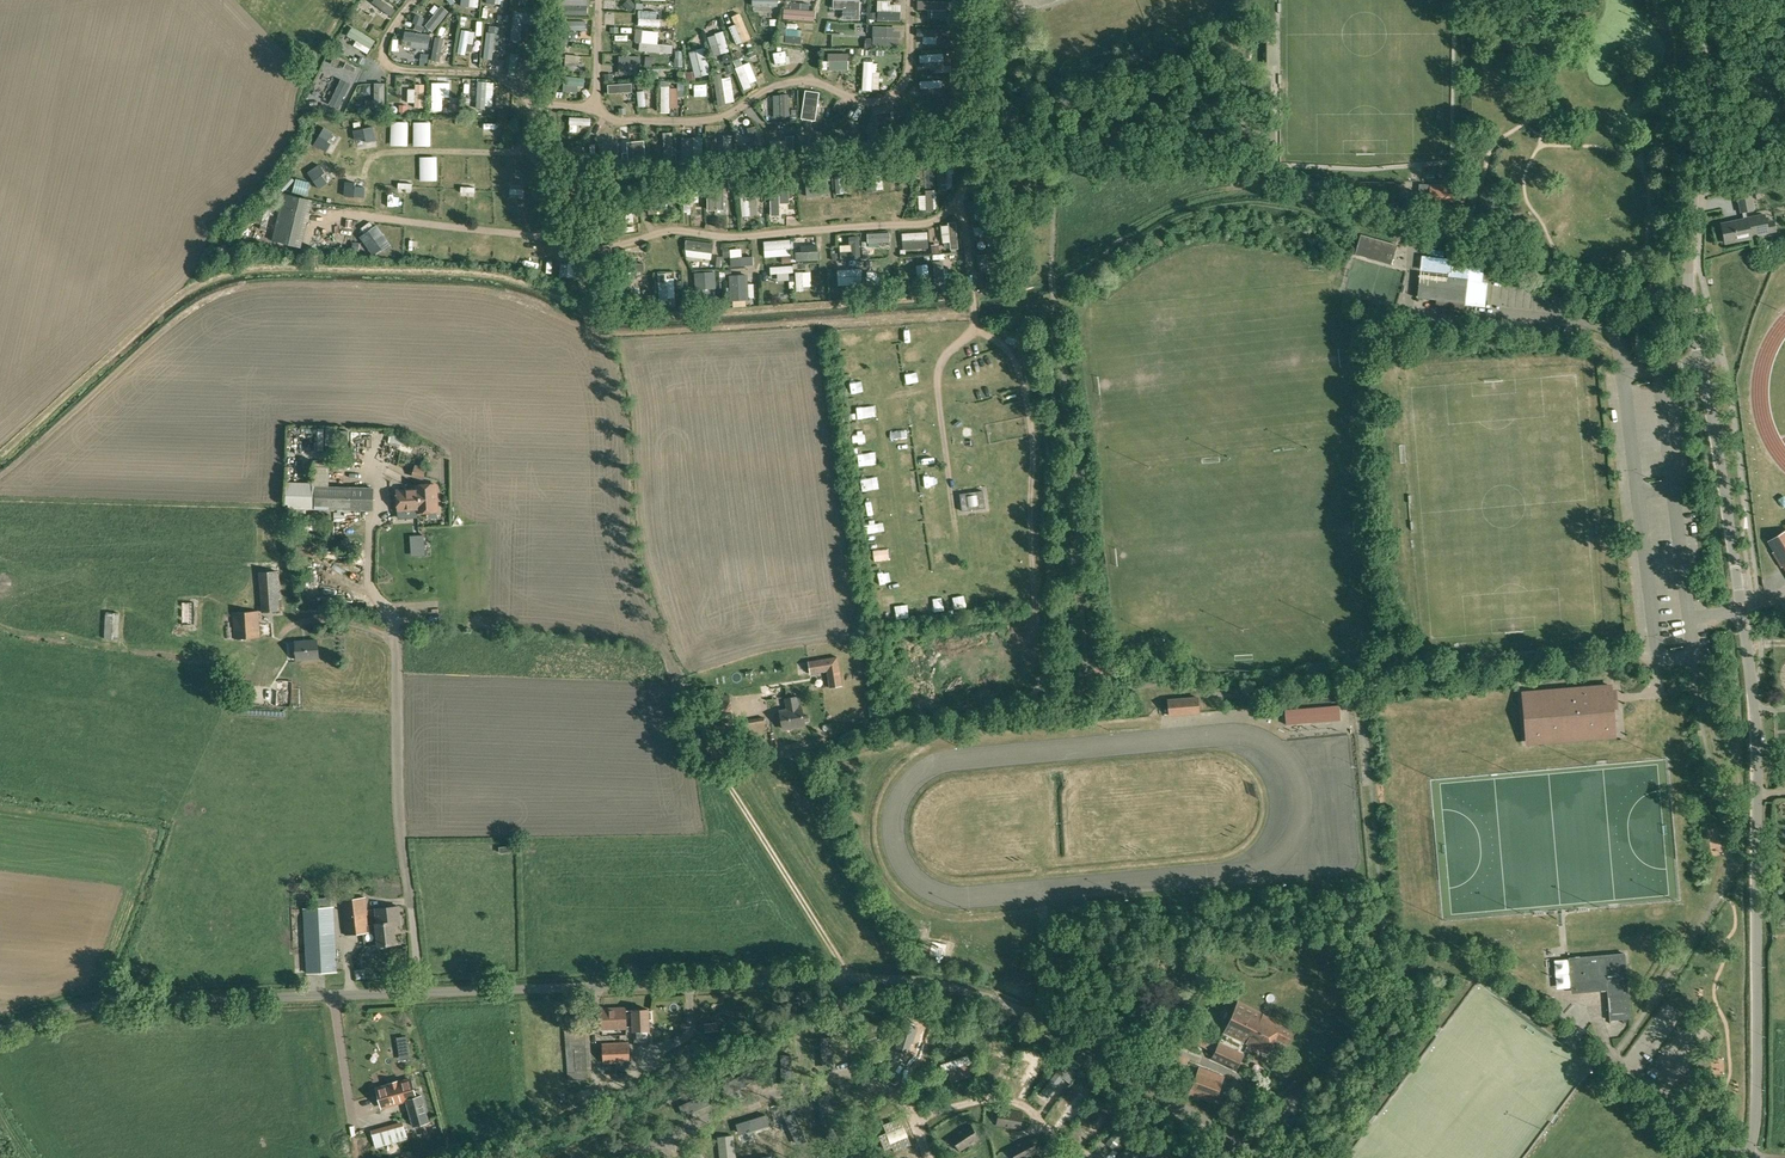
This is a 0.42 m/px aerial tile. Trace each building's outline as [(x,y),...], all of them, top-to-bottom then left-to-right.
[(402,7),(389,0),(379,0),(377,3),(398,15),(402,7)] [(508,13),(509,0),(496,0),(495,11),(508,13)] [(587,14),(587,7),(588,7),(588,0),(565,0),(565,14),(587,14)] [(782,14),(782,0),(757,0),(757,7),(769,7),(769,13),(782,14)] [(853,9),(863,10),(863,0),(838,0),(837,9),(844,10),(844,17),(853,17),(853,9)] [(953,0),(932,0),(921,1),(922,13),(954,11),(953,0)] [(621,19),(638,19),(638,5),(621,4),(621,19)] [(446,6),(431,27),(439,33),(454,12),(446,6)] [(882,7),(882,22),(904,22),(904,7),(882,7)] [(788,20),(819,21),(819,11),(789,10),(788,20)] [(539,14),(514,11),(511,40),(520,42),(523,24),(538,26),(539,14)] [(733,28),(742,46),(756,40),(743,13),(736,17),(740,25),(733,28)] [(645,17),(645,26),(667,26),(667,18),(645,17)] [(858,33),(858,23),(831,23),(831,32),(858,33)] [(498,45),(499,25),(491,25),(490,44),(498,45)] [(802,31),(802,25),(791,25),(790,44),(805,44),(806,31),(802,31)] [(360,39),(356,45),(373,54),(381,40),(357,27),(352,35),(360,39)] [(877,29),(878,41),(898,39),(897,28),(877,29)] [(461,55),(470,58),(476,33),(467,30),(461,55)] [(678,53),(678,45),(663,45),(663,31),(646,31),(646,44),(650,44),(650,53),(678,53)] [(929,39),(929,44),(941,45),(941,31),(921,31),(921,39),(929,39)] [(720,59),(735,53),(727,32),(712,37),(720,59)] [(408,39),(407,49),(433,50),(433,40),(408,39)] [(402,40),(393,41),(396,57),(404,56),(402,40)] [(710,49),(695,51),(698,77),(713,75),(710,49)] [(793,50),(775,52),(776,59),(794,57),(793,50)] [(832,55),(832,73),(855,73),(854,54),(832,55)] [(528,79),(530,57),(523,56),(520,78),(528,79)] [(571,56),(570,70),(586,70),(586,56),(571,56)] [(663,70),(664,62),(651,61),(650,68),(663,70)] [(748,89),(762,84),(755,63),(740,68),(748,89)] [(625,75),(636,74),(635,64),(624,64),(625,75)] [(333,95),(348,100),(355,77),(340,72),(333,95)] [(699,80),(699,73),(691,73),(691,81),(699,80)] [(734,75),(719,78),(721,88),(727,87),(730,104),(739,102),(734,75)] [(569,86),(589,87),(589,77),(576,76),(575,81),(569,80),(569,86)] [(386,81),(370,82),(371,102),(387,102),(386,81)] [(482,109),(498,109),(498,82),(482,82),(482,109)] [(412,89),(411,103),(419,103),(419,109),(429,110),(430,84),(419,84),(419,89),(412,89)] [(685,109),(683,88),(674,89),(674,86),(664,87),(665,110),(685,109)] [(443,89),(435,89),(436,109),(444,109),(443,89)] [(650,91),(642,92),(642,108),(650,108),(650,91)] [(712,111),(718,110),(715,93),(709,94),(712,111)] [(823,118),(834,102),(829,98),(817,114),(823,118)] [(774,100),(774,108),(792,109),(792,101),(774,100)] [(413,113),(412,104),(402,105),(403,115),(413,113)] [(488,138),(502,137),(501,123),(487,124),(488,138)] [(667,133),(668,156),(678,156),(676,132),(667,133)] [(650,160),(649,137),(640,138),(641,160),(650,160)] [(955,162),(941,162),(942,189),(952,189),(951,174),(956,174),(955,162)] [(849,195),(849,173),(840,172),(840,195),(849,195)] [(1428,184),(1418,183),(1418,194),(1428,194),(1428,184)] [(1463,185),(1455,185),(1430,184),(1429,201),(1463,202),(1463,185)] [(666,213),(665,188),(648,189),(649,214),(666,213)] [(783,215),(782,188),(773,188),(775,215),(783,215)] [(941,207),(939,189),(929,191),(931,209),(941,207)] [(695,204),(703,204),(703,190),(693,191),(693,195),(687,195),(688,214),(696,214),(695,204)] [(746,218),(761,217),(760,192),(745,193),(746,218)] [(283,193),(272,239),(300,246),(311,199),(283,193)] [(713,195),(714,210),(727,209),(726,195),(713,195)] [(622,226),(633,225),(633,214),(622,215),(622,226)] [(1746,219),(1720,224),(1724,243),(1750,238),(1750,235),(1767,231),(1772,230),(1771,223),(1766,224),(1764,214),(1746,218),(1746,219)] [(947,243),(954,242),(953,232),(959,231),(959,224),(946,225),(947,243)] [(907,240),(931,238),(930,231),(906,233),(907,240)] [(384,248),(398,248),(397,232),(384,232),(384,248)] [(441,253),(454,253),(454,236),(441,235),(441,253)] [(1391,266),(1397,245),(1361,235),(1355,255),(1391,266)] [(860,259),(859,236),(849,237),(849,245),(840,246),(840,260),(860,259)] [(460,254),(473,254),(472,237),(460,237),(460,254)] [(808,240),(809,250),(821,250),(820,239),(808,240)] [(483,255),(496,256),(497,242),(484,240),(483,255)] [(691,246),(691,259),(716,259),(717,246),(691,246)] [(799,252),(799,261),(822,259),(822,250),(799,252)] [(1483,303),(1486,283),(1481,282),(1483,263),(1422,256),(1420,274),(1419,274),(1417,298),(1465,303),(1465,301),(1483,303)] [(736,260),(737,267),(757,263),(755,257),(736,260)] [(564,279),(580,279),(580,263),(565,263),(564,279)] [(795,273),(795,265),(774,267),(775,274),(795,273)] [(885,287),(884,266),(869,267),(870,288),(885,287)] [(846,270),(834,270),(835,292),(842,291),(842,282),(847,282),(846,270)] [(696,282),(722,281),(722,273),(695,274),(696,282)] [(747,273),(729,273),(729,297),(747,296),(747,273)] [(663,274),(664,301),(680,300),(678,278),(671,278),(671,274),(663,274)] [(350,430),(340,430),(339,442),(339,443),(339,450),(359,451),(360,443),(350,442),(350,430)] [(416,445),(417,435),(394,433),(393,443),(416,445)] [(312,461),(311,486),(315,486),(315,503),(315,508),(373,510),(373,488),(328,486),(329,462),(312,461)] [(438,511),(436,485),(416,486),(416,489),(397,491),(399,511),(417,510),(417,512),(438,511)] [(983,491),(976,492),(976,493),(966,494),(966,493),(960,493),(962,512),(986,509),(983,491)] [(1769,541),(1775,551),(1772,553),(1780,566),(1783,564),(1784,568),(1784,531),(1769,541)] [(322,558),(322,573),(355,574),(355,558),(322,558)] [(279,610),(276,570),(259,572),(262,612),(279,610)] [(259,637),(258,610),(233,612),(234,638),(259,637)] [(119,613),(106,612),(105,638),(118,639),(119,613)] [(296,660),(319,658),(317,640),(295,642),(296,660)] [(829,686),(841,684),(837,656),(808,661),(810,673),(827,670),(829,686)] [(291,706),(292,681),(277,680),(277,687),(277,689),(283,689),(282,706),(286,706),(291,706)] [(1609,687),(1530,693),(1534,741),(1613,734),(1609,687)] [(780,710),(783,728),(804,724),(801,706),(798,707),(796,696),(785,698),(787,709),(780,710)] [(1198,696),(1167,699),(1168,707),(1169,716),(1200,713),(1199,704),(1198,696)] [(1285,709),(1286,724),(1341,720),(1339,705),(1285,709)] [(766,729),(764,717),(742,721),(744,733),(766,729)] [(738,738),(739,748),(754,747),(753,737),(738,738)] [(369,931),(368,925),(365,897),(341,900),(345,934),(369,932),(369,931)] [(375,908),(377,920),(377,923),(376,923),(376,924),(368,925),(369,931),(377,930),(378,945),(395,943),(393,924),(400,923),(400,918),(398,905),(375,908)] [(304,908),(305,922),(308,973),(336,971),(332,907),(304,908)] [(1256,966),(1259,958),(1243,953),(1240,961),(1256,966)] [(1572,990),(1607,987),(1610,1020),(1630,1018),(1625,963),(1625,953),(1578,957),(1569,958),(1571,982),(1572,985),(1571,985),(1572,990)] [(1289,1044),(1295,1030),(1238,1002),(1223,1032),(1267,1054),(1275,1038),(1289,1044)] [(577,1017),(576,1007),(564,1007),(565,1017),(577,1017)] [(632,1009),(632,1011),(625,1011),(625,1008),(601,1009),(602,1028),(626,1027),(626,1026),(633,1026),(633,1030),(649,1030),(648,1019),(652,1019),(651,1010),(648,1010),(648,1009),(632,1009)] [(570,1047),(586,1046),(585,1025),(569,1026),(570,1047)] [(1177,1076),(1183,1065),(1187,1058),(1171,1048),(1176,1039),(1158,1029),(1149,1043),(1142,1056),(1177,1076)] [(399,1046),(407,1044),(406,1037),(397,1038),(399,1046)] [(629,1061),(629,1042),(602,1043),(603,1063),(629,1061)] [(1235,1070),(1243,1054),(1219,1042),(1211,1059),(1235,1070)] [(1224,1076),(1199,1067),(1189,1093),(1214,1102),(1224,1076)] [(406,1100),(413,1126),(429,1121),(421,1095),(415,1097),(410,1079),(399,1082),(398,1081),(388,1084),(388,1085),(377,1088),(382,1107),(406,1100)] [(1284,1081),(1280,1088),(1286,1091),(1289,1083),(1284,1081)] [(1023,1113),(998,1110),(996,1130),(1005,1131),(1006,1127),(1020,1129),(1023,1113)] [(912,1143),(900,1117),(883,1125),(886,1132),(878,1136),(886,1153),(893,1149),(894,1151),(912,1143)] [(375,1146),(407,1137),(402,1122),(371,1130),(375,1146)] [(980,1139),(969,1124),(950,1137),(960,1152),(980,1139)] [(1030,1137),(1009,1149),(1014,1157),(1029,1157),(1039,1152),(1030,1137)]
